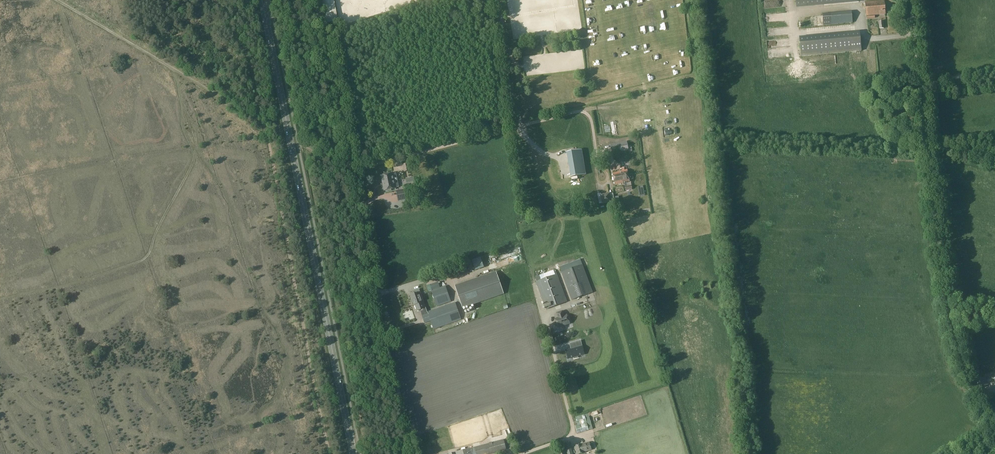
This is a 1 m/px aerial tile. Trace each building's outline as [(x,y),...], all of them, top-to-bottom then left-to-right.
[(326,23),(336,22),(332,0),(321,0),(326,23)] [(866,16),(874,15),(885,14),(884,1),(865,3),(866,16)] [(823,15),(824,25),(852,23),(851,13),(823,15)] [(836,38),(800,41),(801,56),(861,51),(860,36),(850,37),(850,33),(836,35),(836,38)] [(627,141),(610,144),(612,154),(629,150),(627,141)] [(582,150),(567,153),(571,177),(586,175),(582,150)] [(620,172),(622,183),(623,183),(624,185),(625,184),(625,186),(625,191),(632,190),(631,185),(628,186),(627,183),(627,182),(630,181),(627,170),(624,170),(624,169),(622,169),(622,171),(620,171),(620,172)] [(620,172),(612,173),(615,184),(622,183),(620,172)] [(391,174),(381,176),(384,190),(385,190),(385,191),(391,190),(391,188),(394,188),(399,187),(397,176),(392,176),(391,174)] [(611,194),(601,196),(603,204),(603,205),(612,203),(611,194)] [(581,260),(560,267),(562,272),(561,273),(571,300),(592,292),(582,265),(583,265),(581,260)] [(466,264),(447,271),(450,279),(468,272),(466,264)] [(555,270),(535,277),(537,282),(536,282),(546,309),(567,302),(557,274),(555,270)] [(495,272),(455,286),(463,308),(475,304),(476,304),(503,294),(495,272)] [(432,290),(431,290),(437,306),(451,302),(446,285),(440,287),(432,290)] [(415,294),(411,295),(414,305),(415,305),(417,311),(420,310),(423,309),(425,308),(425,307),(423,308),(422,302),(419,293),(420,293),(419,289),(414,291),(415,294)] [(455,302),(427,312),(430,321),(431,322),(432,325),(433,328),(433,329),(461,320),(455,302)] [(425,315),(422,316),(424,323),(430,321),(427,312),(425,308),(423,309),(425,315)] [(558,318),(555,319),(558,327),(569,324),(567,315),(564,316),(562,311),(556,313),(558,318)] [(567,350),(565,350),(567,355),(568,354),(569,358),(574,357),(574,359),(578,357),(577,356),(583,355),(582,351),(583,350),(580,341),(571,343),(573,348),(571,349),(567,350)] [(981,378),(976,380),(979,388),(984,387),(988,385),(985,377),(981,378)] [(577,425),(575,426),(577,433),(589,430),(593,429),(589,416),(589,414),(584,415),(576,417),(575,417),(577,423),(577,425)] [(474,447),(476,453),(490,453),(507,450),(504,439),(475,447),(474,447)] [(565,444),(567,453),(573,453),(570,442),(565,444)] [(574,446),(576,453),(579,453),(584,453),(584,452),(591,450),(591,447),(593,447),(592,443),(590,443),(589,443),(583,444),(582,444),(574,446)]
